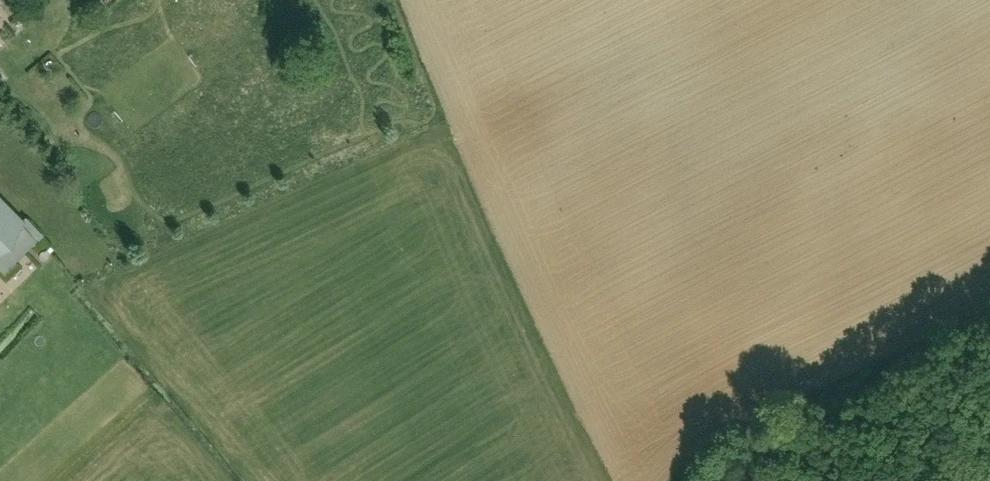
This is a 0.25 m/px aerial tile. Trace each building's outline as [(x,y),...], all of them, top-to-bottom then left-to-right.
[(22,223),(0,201),(0,244),(22,223)]
